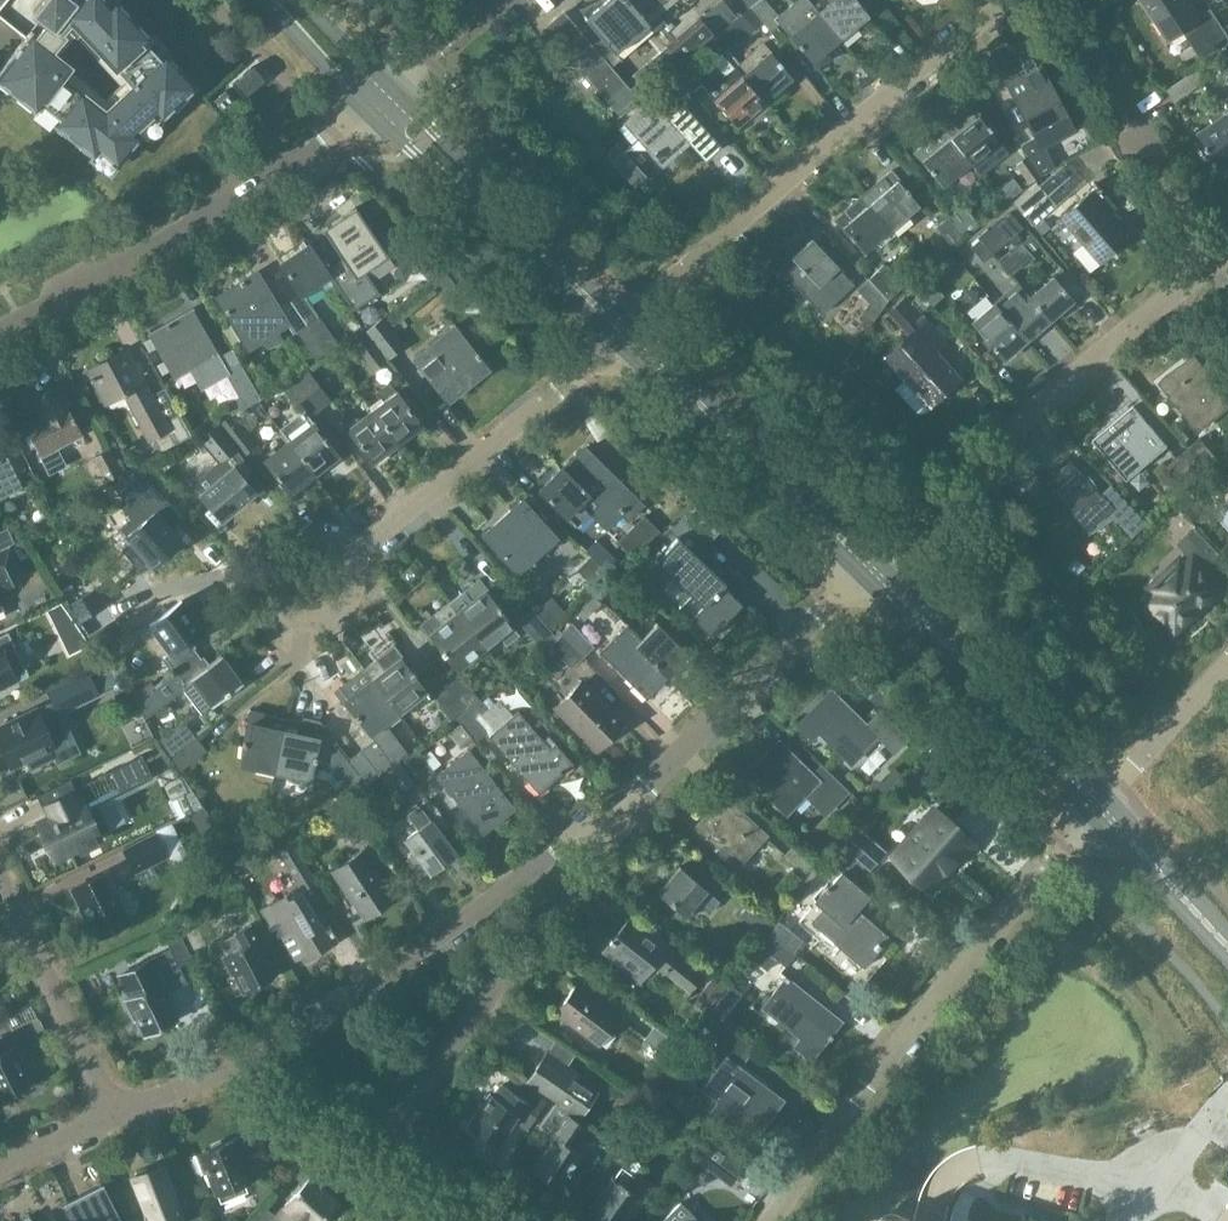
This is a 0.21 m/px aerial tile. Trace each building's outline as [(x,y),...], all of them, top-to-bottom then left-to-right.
[(96,164),(198,74),(133,0),(60,0),(0,53),(0,56),(96,164)] [(621,58),(655,31),(628,0),(604,0),(585,16),(590,22),(619,55),(621,58)] [(655,31),(688,2),(686,0),(628,0),(655,31)] [(728,7),(732,3),(729,0),(724,0),(723,1),(701,18),(716,36),(736,21),(738,19),(728,7)] [(751,9),(762,22),(770,33),(776,28),(783,22),(777,15),(765,0),(762,0),(751,9)] [(783,22),(785,26),(814,61),(819,67),(845,45),(841,40),(818,12),(811,4),(808,0),(797,0),(777,15),(783,22)] [(818,12),(841,40),(868,18),(857,5),(859,3),(857,0),(827,0),(830,3),(818,12)] [(1203,61),(1227,44),(1227,34),(1212,9),(1200,17),(1189,0),(1144,0),(1172,43),(1185,34),(1203,61)] [(762,22),(751,9),(738,19),(736,21),(747,34),(762,22)] [(544,31),(585,79),(587,78),(622,117),(637,104),(662,83),(644,62),(631,73),(639,83),(630,90),(608,64),(619,55),(590,22),(580,31),(565,13),(544,31)] [(683,65),(686,63),(704,48),(713,41),(716,38),(701,20),(668,47),(683,65)] [(776,28),(770,33),(781,46),(787,41),(776,28)] [(713,41),(704,48),(713,59),(722,52),(713,41)] [(761,46),(735,68),(765,103),(791,80),(761,46)] [(662,83),(683,65),(668,47),(647,65),(662,83)] [(1216,57),(1227,75),(1227,49),(1216,57)] [(1188,60),(1178,67),(1185,78),(1195,71),(1188,60)] [(683,65),(675,73),(690,91),(692,93),(704,84),(686,63),(683,65)] [(1039,63),(1005,81),(1033,134),(1035,137),(1020,146),(1027,156),(1040,175),(1041,176),(1055,168),(1052,161),(1046,150),(1077,133),(1067,115),(1039,63)] [(254,67),(233,85),(245,98),(266,80),(254,67)] [(765,103),(735,68),(709,91),(738,126),(765,103)] [(1195,71),(1185,78),(1168,90),(1176,102),(1205,83),(1197,71),(1195,71)] [(661,84),(678,102),(690,91),(675,73),(666,80),(661,84)] [(214,101),(222,110),(224,112),(235,102),(225,92),(214,101)] [(717,146),(679,104),(668,114),(653,97),(623,123),(662,168),(691,143),(704,158),(717,146)] [(1220,108),(1221,107),(1227,117),(1227,97),(1217,104),(1220,108)] [(973,106),(944,129),(972,164),(983,155),(992,167),(1011,152),(973,106)] [(1220,108),(1208,115),(1214,122),(1200,132),(1226,171),(1227,170),(1227,117),(1221,107),(1220,108)] [(272,139),(258,114),(248,120),(262,145),(265,143),(269,141),(272,139)] [(972,164),(944,129),(915,153),(942,187),(972,164)] [(617,144),(608,152),(613,163),(625,152),(617,144)] [(1027,156),(1015,164),(1028,183),(1040,175),(1027,156)] [(894,170),(866,195),(894,228),(899,235),(914,223),(908,216),(921,206),(911,194),(913,192),(894,170)] [(1012,202),(1025,217),(1032,226),(1038,220),(1056,205),(1036,182),(1012,202)] [(1097,187),(1061,218),(1101,264),(1129,239),(1109,216),(1117,208),(1097,187)] [(894,228),(866,195),(837,219),(855,241),(857,240),(866,252),(879,242),(883,248),(899,235),(894,228)] [(948,218),(965,238),(979,226),(963,206),(948,218)] [(328,275),(350,311),(372,296),(358,276),(396,250),(383,231),(378,235),(358,208),(324,231),(343,261),(326,272),(328,275)] [(1017,234),(1023,229),(1010,214),(987,234),(985,232),(977,238),(979,241),(992,255),(1009,241),(1013,245),(1020,239),(1017,234)] [(936,228),(953,248),(965,238),(948,218),(936,228)] [(1035,227),(1041,234),(1049,227),(1043,220),(1035,227)] [(795,261),(783,272),(823,315),(855,285),(849,278),(812,239),(792,258),(795,261)] [(979,241),(971,248),(984,263),(992,255),(979,241)] [(304,296),(328,281),(325,277),(328,275),(326,272),(308,245),(282,263),(304,296)] [(1010,252),(999,261),(1012,276),(1023,267),(1012,254),(1010,252)] [(885,264),(869,279),(889,301),(912,280),(885,264)] [(911,283),(932,307),(945,297),(923,272),(911,283)] [(220,301),(246,344),(259,336),(263,343),(290,327),(257,273),(240,283),(243,287),(220,301)] [(1053,276),(1029,296),(1050,320),(1073,300),(1053,276)] [(889,301),(869,279),(857,290),(869,304),(862,314),(873,323),(889,301)] [(1016,284),(994,302),(997,305),(1027,340),(1050,320),(1029,296),(1028,297),(1016,284)] [(888,313),(908,336),(926,320),(906,297),(888,313)] [(997,305),(994,302),(970,322),(1003,360),(1027,340),(997,305)] [(200,389),(226,374),(225,371),(226,370),(221,361),(193,312),(151,336),(174,376),(175,375),(178,380),(191,372),(200,389)] [(319,317),(306,326),(325,355),(339,346),(319,317)] [(382,319),(366,332),(388,361),(405,348),(382,319)] [(846,332),(855,339),(866,326),(857,319),(846,332)] [(926,320),(908,336),(885,356),(907,381),(896,391),(915,412),(920,414),(924,412),(960,380),(936,354),(948,344),(926,320)] [(325,355),(306,326),(292,335),(311,364),(325,355)] [(415,360),(448,401),(488,368),(455,327),(415,360)] [(388,361),(366,332),(364,330),(350,341),(374,373),(388,361)] [(155,349),(148,354),(152,361),(160,357),(155,349)] [(178,446),(168,429),(164,422),(151,395),(127,350),(106,361),(88,370),(107,406),(124,398),(126,396),(151,443),(158,456),(178,446)] [(1227,410),(1227,398),(1195,357),(1162,383),(1201,432),(1214,421),(1227,410)] [(225,371),(226,374),(243,403),(259,394),(239,362),(226,370),(225,371)] [(307,369),(293,380),(318,412),(331,402),(307,369)] [(318,412),(293,380),(285,386),(281,389),(306,421),(318,412)] [(382,401),(372,409),(398,445),(423,426),(396,391),(389,383),(376,393),(382,401)] [(33,441),(42,458),(84,437),(68,407),(70,406),(60,386),(27,403),(35,420),(25,425),(30,434),(33,441)] [(1094,440),(1128,481),(1169,446),(1134,406),(1094,440)] [(398,445),(372,409),(347,428),(374,464),(398,445)] [(168,429),(178,446),(192,438),(178,414),(164,422),(168,429)] [(230,414),(216,425),(236,448),(244,458),(257,447),(230,414)] [(313,421),(288,440),(315,476),(340,457),(313,421)] [(25,425),(15,430),(19,439),(30,434),(25,425)] [(218,462),(192,484),(200,493),(222,519),(254,492),(243,479),(234,467),(244,459),(244,458),(236,448),(216,425),(203,436),(199,440),(218,462)] [(1201,438),(1189,449),(1209,472),(1221,462),(1201,438)] [(315,476),(288,440),(263,459),(291,495),(315,476)] [(0,500),(23,488),(16,474),(4,451),(0,442),(0,499),(0,500)] [(584,444),(561,469),(571,479),(570,480),(596,505),(588,514),(590,515),(595,520),(605,529),(620,514),(628,521),(643,507),(635,499),(637,497),(584,444)] [(1175,460),(1178,464),(1171,470),(1187,489),(1195,482),(1196,483),(1209,472),(1189,449),(1175,460)] [(93,459),(107,483),(123,474),(109,450),(93,459)] [(1025,493),(1042,481),(1028,459),(1010,470),(1025,493)] [(1071,462),(1047,485),(1092,531),(1093,533),(1117,516),(1136,535),(1148,523),(1113,487),(1105,494),(1103,496),(1087,478),(1071,462)] [(138,469),(109,486),(125,505),(121,509),(131,519),(121,528),(128,536),(133,541),(150,562),(154,566),(181,543),(168,528),(180,517),(138,469)] [(578,528),(590,515),(588,514),(596,505),(570,480),(571,479),(561,469),(540,490),(568,518),(578,528)] [(484,536),(516,572),(556,536),(543,522),(536,515),(523,501),(484,536)] [(1220,508),(1223,511),(1220,514),(1221,515),(1224,513),(1227,517),(1227,501),(1220,508)] [(543,509),(536,515),(543,522),(549,516),(543,509)] [(696,510),(686,520),(710,543),(719,534),(720,533),(715,527),(696,510)] [(618,542),(631,555),(661,532),(643,516),(618,542)] [(1149,603),(1176,631),(1221,587),(1205,570),(1220,555),(1195,528),(1178,545),(1193,560),(1149,603)] [(0,533),(0,550),(14,543),(7,529),(0,533)] [(691,621),(692,620),(711,638),(743,606),(724,588),(727,585),(678,539),(656,562),(692,597),(679,609),(691,621)] [(580,546),(607,573),(618,562),(596,541),(586,551),(581,546),(580,546)] [(25,579),(10,548),(0,553),(0,592),(25,579)] [(607,580),(624,596),(635,585),(618,569),(607,580)] [(479,580),(450,603),(487,649),(501,638),(506,645),(519,634),(514,627),(516,626),(479,580)] [(106,607),(95,589),(69,605),(79,623),(106,607)] [(565,612),(552,597),(535,612),(552,631),(565,619),(562,615),(565,612)] [(64,602),(50,609),(59,629),(71,654),(92,644),(64,602)] [(150,626),(171,653),(164,658),(174,671),(197,655),(193,650),(196,648),(191,641),(204,631),(182,602),(150,626)] [(487,649),(450,603),(421,626),(457,672),(487,649)] [(585,620),(590,614),(582,605),(576,611),(585,620)] [(518,623),(540,648),(554,635),(532,610),(518,623)] [(116,620),(88,637),(98,652),(126,634),(116,620)] [(571,623),(561,632),(585,657),(595,647),(571,623)] [(627,625),(621,631),(669,679),(691,657),(658,623),(641,640),(627,625)] [(669,679),(621,631),(600,652),(647,700),(669,679)] [(585,657),(561,632),(560,634),(561,635),(550,647),(572,670),(585,657)] [(10,634),(0,639),(0,686),(28,672),(10,634)] [(394,647),(365,670),(400,715),(429,692),(394,647)] [(197,655),(174,671),(174,672),(134,702),(146,719),(185,690),(194,684),(190,679),(210,664),(204,657),(200,659),(197,655)] [(222,655),(210,664),(190,679),(194,684),(185,690),(203,714),(244,683),(222,655)] [(335,693),(373,741),(393,766),(394,765),(401,762),(403,761),(410,756),(386,726),(400,715),(365,670),(335,693)] [(71,737),(60,714),(99,695),(87,671),(47,690),(54,703),(0,729),(0,745),(10,767),(26,760),(31,770),(56,757),(51,747),(71,737)] [(110,671),(98,677),(104,689),(116,683),(110,671)] [(460,676),(447,686),(448,687),(467,710),(479,701),(460,676)] [(585,676),(558,701),(597,743),(624,717),(585,676)] [(453,721),(456,719),(467,710),(448,687),(447,686),(434,695),(453,721)] [(798,725),(813,741),(819,735),(851,767),(878,740),(894,756),(910,739),(880,710),(866,724),(832,690),(798,725)] [(467,710),(456,719),(475,741),(490,729),(477,713),(485,707),(479,701),(467,710)] [(491,735),(488,737),(539,794),(572,764),(549,737),(543,742),(517,712),(513,715),(505,706),(501,709),(495,703),(480,716),(490,729),(487,731),(491,735)] [(533,713),(550,733),(555,728),(538,709),(533,713)] [(238,767),(274,775),(287,719),(251,711),(238,767)] [(328,760),(345,783),(346,784),(358,774),(348,760),(349,759),(324,727),(287,719),(274,775),(310,783),(316,757),(328,760)] [(159,741),(170,757),(196,737),(183,722),(159,741)] [(196,737),(170,757),(181,772),(207,751),(196,737)] [(373,741),(361,750),(382,775),(393,766),(373,741)] [(822,763),(811,775),(779,744),(753,770),(773,789),(766,797),(786,817),(806,798),(824,816),(849,790),(822,763)] [(417,749),(410,756),(403,761),(421,783),(435,772),(417,749)] [(346,784),(345,783),(339,788),(348,800),(382,775),(361,750),(349,759),(348,760),(358,774),(346,784)] [(468,751),(436,775),(484,834),(515,810),(468,751)] [(71,780),(38,796),(43,806),(50,820),(39,825),(58,864),(105,840),(102,836),(111,832),(97,804),(152,777),(142,756),(108,773),(115,788),(94,799),(86,784),(75,789),(71,780)] [(401,762),(394,765),(388,772),(404,790),(416,779),(401,762)] [(193,791),(185,795),(193,810),(203,805),(193,791)] [(700,827),(741,865),(767,838),(725,799),(700,827)] [(417,829),(405,838),(416,853),(407,860),(420,878),(429,871),(431,873),(443,864),(456,855),(430,820),(419,805),(406,815),(417,829)] [(203,806),(189,813),(203,834),(208,831),(211,818),(203,806)] [(334,816),(350,841),(365,831),(349,806),(334,816)] [(935,809),(892,858),(928,890),(957,859),(960,862),(976,845),(935,809)] [(851,832),(841,844),(870,869),(885,851),(856,827),(851,832)] [(154,834),(121,850),(122,851),(127,861),(134,875),(151,866),(166,858),(154,834)] [(293,878),(308,870),(293,843),(269,857),(275,869),(285,864),(293,878)] [(782,858),(802,877),(815,864),(794,845),(782,858)] [(869,896),(852,881),(865,866),(840,845),(840,846),(843,848),(826,867),(837,877),(813,902),(822,909),(811,922),(864,968),(890,939),(858,910),(869,896)] [(364,848),(334,869),(367,918),(397,897),(364,848)] [(802,877),(792,888),(798,893),(820,869),(815,864),(802,877)] [(658,893),(686,917),(698,902),(711,913),(721,901),(680,867),(658,893)] [(132,924),(104,871),(70,887),(76,899),(97,941),(132,924)] [(337,941),(302,884),(259,910),(276,940),(280,938),(293,964),(302,959),(303,962),(337,941)] [(739,916),(763,935),(772,924),(748,905),(739,916)] [(632,919),(617,937),(616,938),(614,937),(611,939),(613,940),(603,952),(641,982),(652,969),(666,980),(669,976),(690,993),(705,975),(656,936),(659,932),(648,923),(643,928),(632,919)] [(180,929),(191,951),(206,945),(194,922),(180,929)] [(779,923),(770,935),(771,936),(782,944),(791,932),(779,923)] [(232,978),(236,975),(245,992),(275,977),(248,926),(233,932),(234,935),(221,942),(227,954),(221,957),(232,978)] [(164,955),(118,977),(128,999),(126,1000),(136,1021),(138,1020),(146,1037),(149,1035),(163,1028),(177,1022),(162,991),(170,986),(172,991),(184,985),(176,969),(190,962),(176,934),(163,940),(169,952),(164,955)] [(762,949),(763,949),(754,961),(767,971),(776,960),(786,968),(796,955),(782,944),(771,936),(762,949)] [(799,1039),(794,1046),(812,1060),(842,1022),(785,977),(760,1008),(799,1039)] [(710,980),(699,994),(712,1004),(722,990),(710,980)] [(577,985),(556,1013),(599,1046),(621,1018),(577,985)] [(718,1001),(709,1012),(719,1020),(728,1009),(718,1001)] [(693,1048),(691,1050),(704,1060),(705,1058),(717,1042),(724,1047),(734,1033),(711,1016),(701,1030),(705,1033),(693,1048)] [(645,1040),(672,1061),(683,1046),(655,1026),(645,1040)] [(0,1101),(11,1096),(15,1094),(31,1086),(23,1069),(24,1068),(14,1048),(8,1050),(2,1038),(0,1039),(0,1100),(0,1101)] [(528,1082),(556,1102),(571,1112),(581,1118),(601,1089),(548,1053),(528,1082)] [(783,1099),(739,1066),(726,1057),(718,1068),(704,1087),(735,1110),(727,1120),(753,1139),(783,1099)] [(521,1087),(515,1094),(502,1085),(493,1097),(491,1096),(469,1128),(497,1147),(514,1122),(527,1132),(546,1104),(521,1087)] [(571,1112),(556,1102),(539,1127),(554,1137),(531,1170),(559,1190),(570,1174),(574,1177),(586,1157),(576,1150),(590,1129),(569,1116),(571,1112)] [(650,1105),(631,1130),(647,1142),(665,1118),(650,1105)] [(11,1118),(3,1121),(8,1131),(15,1127),(11,1118)] [(201,1173),(207,1171),(220,1203),(247,1192),(244,1184),(255,1179),(249,1165),(267,1158),(261,1144),(244,1151),(239,1139),(195,1158),(201,1173)] [(742,1168),(710,1145),(689,1175),(705,1186),(715,1173),(730,1184),(742,1168)] [(148,1214),(144,1216),(146,1220),(179,1220),(180,1220),(202,1220),(192,1196),(180,1201),(172,1181),(169,1183),(163,1167),(151,1172),(148,1166),(134,1172),(137,1178),(134,1179),(148,1214)] [(621,1167),(589,1211),(603,1220),(624,1220),(627,1216),(631,1219),(645,1199),(628,1188),(636,1178),(621,1167)] [(311,1178),(277,1216),(266,1206),(252,1220),(321,1220),(337,1203),(311,1178)] [(264,1183),(256,1187),(263,1205),(274,1193),(264,1183)] [(105,1184),(61,1206),(68,1220),(123,1220),(105,1184)] [(678,1199),(664,1220),(700,1220),(678,1199)]
